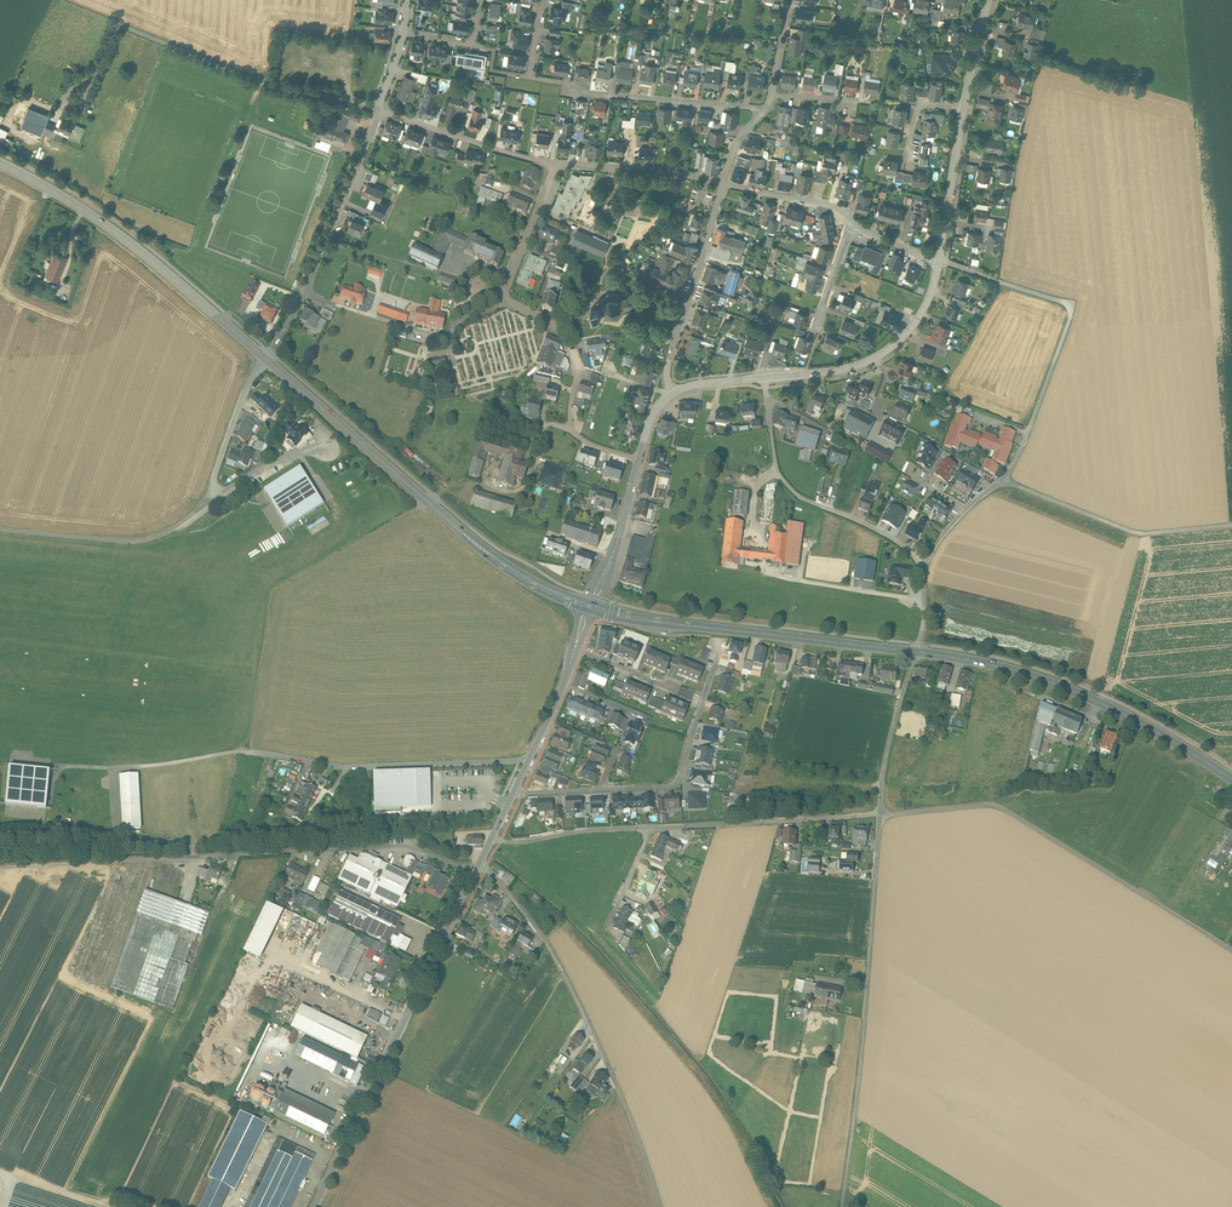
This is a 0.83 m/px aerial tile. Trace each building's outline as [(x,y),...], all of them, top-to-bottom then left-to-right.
[(418,7),(422,8),(422,9),(425,9),(426,8),(431,9),(433,0),(419,0),(418,7)] [(870,0),(868,7),(883,10),(883,7),(885,0),(870,0)] [(893,9),(906,11),(907,5),(908,1),(901,0),(895,0),(893,9)] [(923,0),(916,0),(914,10),(919,11),(919,10),(928,11),(929,4),(930,1),(923,0)] [(958,0),(953,0),(951,0),(946,0),(944,14),(957,16),(959,5),(964,5),(965,1),(958,0)] [(573,3),(562,1),(561,8),(566,9),(566,12),(571,13),(573,3)] [(492,3),(491,2),(489,13),(488,13),(487,18),(493,19),(493,18),(497,19),(498,15),(500,4),(492,3)] [(472,8),(457,5),(456,13),(470,16),(471,16),(471,15),(472,8)] [(530,8),(521,7),(518,24),(521,24),(522,25),(526,26),(527,25),(530,26),(532,15),(529,14),(530,8)] [(561,8),(551,7),(549,18),(554,18),(553,21),(561,22),(561,20),(564,20),(566,12),(566,9),(561,8)] [(941,10),(934,8),(932,19),(939,20),(941,10)] [(806,10),(798,9),(796,20),(810,23),(812,13),(812,11),(806,10)] [(377,11),(376,11),(376,18),(379,18),(378,22),(391,23),(392,19),(393,19),(393,13),(386,12),(377,11)] [(1035,17),(1020,13),(1020,16),(1019,16),(1017,17),(1016,20),(1018,22),(1018,25),(1032,28),(1035,17)] [(455,21),(454,21),(452,31),(466,34),(468,23),(466,22),(455,21)] [(1042,30),(1034,28),(1033,29),(1031,29),(1030,37),(1031,37),(1039,39),(1042,30)] [(560,30),(549,29),(549,33),(550,33),(549,36),(559,37),(560,30)] [(808,30),(799,29),(797,38),(803,39),(806,40),(808,30)] [(384,31),(375,30),(375,31),(374,35),(374,39),(375,39),(375,40),(389,41),(390,31),(384,31)] [(523,32),(513,30),(511,38),(514,39),(513,46),(527,48),(529,37),(522,36),(523,32)] [(955,30),(953,30),(952,41),(964,42),(964,37),(965,37),(966,33),(964,32),(964,31),(955,30)] [(559,39),(546,37),(544,50),(554,52),(555,46),(558,47),(559,39)] [(797,38),(795,38),(795,37),(794,37),(791,37),(788,52),(800,54),(803,39),(797,38)] [(1006,41),(1005,41),(1004,48),(1003,52),(1014,55),(1017,43),(1006,41)] [(1038,45),(1028,42),(1026,48),(1025,47),(1024,52),(1026,52),(1025,56),(1035,58),(1038,45)] [(416,44),(412,43),(410,54),(414,55),(414,58),(420,59),(420,56),(421,56),(422,49),(423,45),(422,45),(422,44),(416,43),(416,44)] [(771,44),(765,50),(769,54),(775,49),(771,44)] [(441,47),(436,46),(436,47),(430,46),(428,57),(432,58),(432,61),(438,62),(439,59),(443,60),(444,60),(445,54),(446,49),(441,48),(441,47)] [(479,54),(466,52),(465,55),(457,53),(456,62),(464,63),(463,66),(484,69),(486,58),(478,57),(479,54)] [(452,55),(445,54),(444,60),(443,60),(442,64),(450,65),(452,55)] [(519,55),(514,55),(511,55),(509,54),(508,56),(507,67),(522,69),(524,57),(519,56),(519,55)] [(947,55),(942,55),(932,55),(932,68),(942,69),(942,74),(950,75),(951,68),(953,66),(954,66),(955,59),(951,59),(951,56),(947,56),(947,55)] [(727,61),(724,78),(729,79),(730,73),(732,62),(727,61)] [(606,63),(605,69),(604,69),(597,68),(596,78),(607,80),(607,78),(610,78),(611,72),(612,64),(605,62),(605,63),(606,63)] [(568,65),(555,63),(553,73),(567,75),(568,70),(569,65),(568,65)] [(703,71),(706,72),(712,73),(713,65),(704,63),(704,65),(703,71)] [(835,63),(835,73),(843,74),(843,64),(835,63)] [(656,66),(646,64),(645,69),(642,69),(640,81),(653,83),(654,76),(655,71),(656,66)] [(759,66),(752,65),(750,75),(749,83),(748,86),(755,88),(755,87),(763,88),(763,89),(765,77),(757,76),(758,71),(760,72),(761,69),(759,66)] [(589,69),(576,67),(575,71),(578,72),(577,77),(588,79),(588,75),(589,69)] [(620,67),(619,67),(618,73),(617,79),(631,82),(633,72),(633,70),(620,67)] [(677,71),(666,69),(665,72),(663,82),(675,84),(676,76),(676,74),(677,71)] [(715,69),(714,73),(712,73),(706,72),(704,84),(719,86),(720,77),(721,70),(715,69)] [(698,73),(686,71),(685,77),(684,83),(697,85),(698,78),(699,73),(698,73)] [(730,73),(729,79),(727,85),(731,86),(730,89),(731,90),(733,90),(734,90),(735,87),(741,88),(743,75),(730,73)] [(796,77),(783,75),(781,87),(782,87),(788,88),(795,89),(796,82),(796,77)] [(837,77),(825,75),(823,89),(836,91),(836,87),(837,83),(838,77),(837,77)] [(854,76),(847,75),(846,78),(844,91),(856,93),(858,80),(853,79),(854,76)] [(405,76),(400,89),(399,89),(397,97),(407,100),(412,102),(415,92),(411,90),(415,80),(415,79),(410,77),(405,76)] [(1020,79),(1006,76),(1004,83),(1003,83),(1002,88),(1017,91),(1020,79)] [(817,79),(804,77),(802,88),(815,90),(816,84),(817,79)] [(866,81),(865,81),(864,88),(864,92),(878,94),(879,83),(866,81)] [(914,84),(903,83),(901,97),(901,95),(907,96),(907,98),(912,99),(914,84)] [(938,84),(932,83),(931,91),(930,97),(930,98),(940,99),(941,89),(940,89),(941,85),(942,85),(942,84),(940,84),(938,84)] [(426,95),(423,104),(422,104),(419,113),(433,117),(433,116),(435,109),(436,109),(430,107),(437,88),(430,86),(429,86),(426,95)] [(1030,96),(1016,93),(1015,99),(1020,100),(1029,102),(1030,96)] [(464,100),(451,96),(444,117),(451,119),(455,107),(464,110),(467,101),(464,100)] [(585,115),(586,109),(582,109),(583,102),(577,101),(576,111),(577,111),(577,114),(581,114),(585,115)] [(606,104),(595,103),(595,105),(594,105),(592,106),(592,110),(593,111),(594,111),(594,114),(599,114),(600,116),(603,116),(605,115),(606,105),(606,104)] [(1003,106),(991,103),(987,119),(999,122),(1003,106)] [(1024,108),(1013,106),(1012,111),(1011,112),(1010,116),(1011,117),(1011,118),(1021,120),(1024,108)] [(339,107),(335,117),(337,118),(333,127),(340,129),(345,116),(348,117),(350,118),(352,112),(347,111),(342,109),(339,107)] [(791,109),(779,107),(776,123),(789,125),(791,114),(791,109)] [(811,109),(799,107),(798,115),(797,120),(809,122),(811,109)] [(831,109),(820,107),(818,121),(817,124),(829,126),(829,125),(834,126),(835,119),(830,118),(831,109)] [(692,110),(678,108),(678,110),(676,119),(677,119),(684,120),(684,122),(690,123),(692,110)] [(901,109),(895,108),(895,109),(893,109),(890,108),(889,109),(889,111),(888,114),(893,115),(894,115),(893,122),(898,123),(903,124),(904,124),(905,118),(904,118),(905,114),(906,115),(906,110),(901,109)] [(482,112),(474,109),(471,118),(468,128),(479,131),(482,121),(479,120),(482,112)] [(667,109),(659,109),(658,121),(669,122),(669,111),(667,111),(667,109)] [(711,112),(700,110),(698,120),(709,122),(711,112)] [(362,114),(352,111),(352,112),(350,118),(359,121),(361,117),(362,114)] [(45,126),(47,122),(39,119),(40,116),(32,112),(26,127),(34,130),(37,123),(45,126)] [(738,114),(727,112),(727,113),(728,113),(727,124),(725,123),(724,126),(728,126),(736,128),(738,114)] [(647,113),(638,113),(637,123),(638,123),(638,122),(645,123),(645,124),(650,124),(651,113),(647,113)] [(944,115),(931,113),(931,114),(925,113),(924,120),(925,120),(937,122),(943,123),(944,115)] [(345,116),(340,129),(343,131),(348,117),(345,116)] [(74,124),(62,119),(58,129),(69,135),(74,125),(74,124)] [(937,122),(925,120),(922,140),(927,140),(928,134),(933,135),(934,134),(936,135),(937,128),(934,128),(935,127),(936,127),(937,122)] [(394,123),(387,121),(384,128),(382,133),(390,136),(394,123)] [(565,122),(563,121),(563,122),(562,129),(562,132),(570,133),(571,122),(565,122)] [(49,131),(52,124),(47,122),(45,126),(37,123),(34,130),(51,137),(53,132),(49,131)] [(789,125),(776,123),(771,122),(770,130),(775,131),(774,136),(780,137),(781,132),(787,133),(789,125)] [(394,123),(390,136),(397,139),(401,126),(394,123)] [(868,126),(854,123),(851,135),(865,138),(868,126)] [(849,126),(840,124),(839,133),(848,134),(849,126)] [(74,125),(69,135),(68,137),(79,142),(84,129),(74,125)] [(340,129),(333,127),(327,125),(323,134),(321,140),(343,148),(349,133),(343,131),(340,129)] [(10,149),(14,141),(6,137),(9,131),(0,127),(0,144),(10,149)] [(416,131),(408,128),(406,135),(404,141),(411,143),(416,131)] [(508,130),(507,135),(506,140),(512,141),(517,142),(519,131),(514,130),(514,131),(508,130)] [(423,133),(416,131),(411,143),(419,146),(420,142),(423,135),(423,133)] [(722,133),(712,131),(710,142),(710,143),(721,145),(722,139),(721,139),(722,133)] [(895,131),(889,131),(887,144),(898,146),(900,133),(900,132),(895,131)] [(562,132),(561,140),(558,139),(557,151),(562,151),(562,150),(569,151),(569,140),(570,133),(562,132)] [(549,135),(537,133),(536,141),(535,145),(547,147),(549,135)] [(450,143),(433,137),(428,152),(436,155),(438,150),(447,153),(450,143)] [(760,141),(750,139),(746,143),(745,148),(758,151),(760,141)] [(1004,141),(988,139),(986,150),(997,152),(998,153),(1000,154),(1002,152),(1002,150),(1001,149),(1002,145),(1004,144),(1004,141)] [(624,143),(615,142),(615,141),(609,140),(608,154),(614,155),(614,154),(623,155),(624,143)] [(601,146),(587,144),(586,148),(590,148),(589,155),(600,157),(601,146)] [(926,144),(922,144),(920,155),(921,156),(919,167),(924,168),(925,164),(926,164),(926,165),(927,165),(927,164),(928,157),(929,157),(931,145),(928,144),(926,144)] [(570,151),(570,154),(578,155),(578,147),(574,147),(570,146),(570,151)] [(653,149),(641,148),(640,158),(652,159),(652,158),(654,158),(654,154),(652,153),(653,149)] [(851,151),(843,149),(841,159),(850,160),(851,151)] [(474,152),(467,150),(465,155),(463,161),(470,163),(471,161),(481,164),(485,155),(474,151),(474,152)] [(705,153),(698,151),(695,167),(702,169),(703,166),(706,166),(707,156),(704,156),(705,153)] [(465,155),(458,152),(456,160),(463,162),(463,161),(465,155)] [(750,159),(739,155),(736,166),(747,169),(748,165),(750,159)] [(822,171),(817,170),(815,180),(825,183),(827,172),(834,173),(836,164),(838,158),(826,155),(822,171)] [(713,157),(707,156),(706,166),(705,171),(717,173),(718,168),(720,169),(720,163),(719,163),(720,158),(713,157)] [(760,168),(763,158),(759,159),(754,158),(752,166),(751,171),(755,171),(756,167),(760,168)] [(760,168),(760,171),(756,185),(764,187),(767,176),(762,175),(763,170),(765,158),(763,158),(760,168)] [(898,162),(885,159),(883,171),(896,173),(897,171),(898,162)] [(736,166),(735,166),(732,178),(743,182),(747,170),(747,169),(736,166)] [(754,175),(751,174),(749,183),(756,185),(760,171),(760,168),(756,167),(755,171),(754,175)] [(539,172),(529,168),(527,173),(525,174),(524,176),(525,178),(525,179),(533,182),(535,183),(539,172)] [(991,170),(980,168),(979,175),(978,175),(977,178),(978,179),(978,180),(989,182),(991,170)] [(1011,170),(1002,168),(1000,180),(1009,182),(1011,170)] [(374,174),(367,171),(364,179),(370,182),(374,174)] [(904,172),(897,171),(896,173),(895,181),(902,182),(904,173),(904,172)] [(928,174),(914,171),(912,183),(921,185),(922,183),(927,184),(928,174)] [(570,179),(569,179),(563,193),(560,192),(552,211),(560,214),(561,211),(569,214),(572,207),(574,208),(577,200),(579,201),(585,186),(588,187),(593,175),(580,174),(579,176),(573,173),(570,179)] [(781,173),(780,179),(778,189),(790,191),(793,175),(781,173)] [(912,174),(904,173),(902,182),(905,183),(905,182),(911,183),(911,182),(912,174)] [(811,176),(799,174),(799,176),(799,177),(800,178),(798,191),(807,193),(811,176)] [(841,178),(836,196),(848,199),(850,192),(853,181),(852,181),(845,179),(841,178)] [(533,182),(525,179),(522,185),(530,189),(533,182)] [(384,191),(367,183),(363,194),(376,200),(379,201),(384,191)] [(502,196),(481,188),(479,195),(500,203),(502,196)] [(887,192),(880,190),(878,197),(885,199),(887,192)] [(531,202),(511,193),(506,206),(526,214),(531,202)] [(751,197),(741,194),(740,200),(739,200),(736,208),(756,214),(757,211),(752,209),(754,205),(749,203),(751,197)] [(871,197),(861,194),(859,201),(858,201),(856,211),(867,214),(870,204),(869,204),(871,197)] [(913,198),(906,196),(904,203),(911,205),(913,198)] [(379,201),(376,200),(371,211),(382,216),(387,205),(379,201)] [(919,214),(914,213),(910,225),(922,228),(923,225),(925,216),(926,216),(930,203),(923,201),(921,208),(919,207),(918,211),(920,211),(919,214)] [(776,205),(766,202),(761,217),(764,218),(762,223),(768,225),(770,219),(772,220),(773,214),(774,214),(775,210),(774,210),(776,205)] [(761,205),(755,203),(754,205),(752,209),(757,211),(759,211),(761,205)] [(901,209),(884,205),(883,207),(880,206),(878,214),(879,214),(878,217),(899,223),(900,220),(901,220),(903,212),(900,212),(901,209)] [(796,209),(788,207),(785,215),(784,221),(792,223),(796,209)] [(804,212),(796,209),(792,223),(800,226),(804,212)] [(988,211),(976,209),(974,219),(986,221),(988,211)] [(705,217),(695,213),(691,225),(701,229),(705,217)] [(830,215),(820,217),(821,223),(819,224),(820,229),(832,227),(830,215)] [(779,222),(772,220),(770,219),(768,225),(767,230),(776,232),(779,222)] [(363,225),(352,220),(348,229),(359,234),(363,225)] [(1003,221),(995,220),(994,227),(995,227),(1002,228),(1003,221)] [(754,226),(747,224),(745,231),(752,233),(754,226)] [(832,227),(820,229),(813,231),(814,238),(823,236),(824,238),(824,241),(826,240),(834,239),(832,227)] [(486,245),(470,237),(469,239),(444,228),(436,245),(444,248),(449,237),(466,245),(463,252),(474,257),(475,257),(489,263),(488,264),(498,268),(504,255),(494,251),(485,247),(486,245)] [(727,232),(717,228),(713,240),(724,244),(727,245),(727,247),(731,248),(730,250),(731,251),(742,254),(746,242),(742,241),(742,239),(739,238),(739,240),(730,237),(732,231),(727,230),(727,232)] [(557,235),(544,229),(539,239),(548,243),(553,245),(557,235)] [(593,237),(577,230),(572,242),(604,256),(609,244),(608,244),(609,242),(597,237),(596,238),(593,236),(593,237)] [(699,234),(692,232),(689,243),(695,246),(699,234)] [(980,234),(970,233),(968,244),(978,246),(980,234)] [(1000,236),(989,234),(987,249),(988,247),(993,248),(994,250),(998,251),(1000,236)] [(767,235),(765,245),(771,247),(773,236),(767,235)] [(688,243),(678,238),(676,242),(675,241),(672,248),(670,252),(683,257),(694,261),(699,249),(688,246),(688,243)] [(672,248),(664,244),(661,252),(661,253),(669,256),(670,252),(672,248)] [(723,248),(712,244),(709,253),(728,260),(729,259),(731,251),(730,250),(723,248)] [(443,259),(414,246),(409,257),(438,270),(443,259)] [(861,257),(865,248),(858,246),(853,258),(861,261),(862,258),(861,257)] [(879,251),(866,246),(865,248),(861,257),(862,258),(874,263),(871,272),(874,273),(877,274),(887,251),(880,248),(879,251)] [(558,249),(552,247),(549,253),(556,255),(558,249)] [(830,250),(821,247),(817,258),(827,261),(830,250)] [(742,254),(731,251),(729,259),(739,262),(742,254)] [(67,258),(55,253),(46,276),(57,281),(67,258)] [(669,256),(661,253),(658,260),(657,262),(651,276),(681,290),(689,269),(679,265),(677,270),(675,269),(678,260),(675,258),(675,259),(669,256)] [(894,253),(889,266),(899,270),(902,261),(899,260),(900,256),(894,253)] [(521,270),(516,282),(528,287),(533,275),(532,275),(533,272),(542,276),(547,263),(529,256),(527,263),(525,262),(523,268),(524,268),(523,271),(521,270)] [(803,257),(799,256),(796,263),(805,266),(806,263),(808,259),(803,257)] [(824,269),(806,263),(805,266),(804,270),(802,274),(808,276),(820,280),(824,269)] [(645,265),(643,271),(650,274),(652,268),(648,267),(645,265)] [(914,270),(912,269),(913,267),(909,265),(903,279),(905,279),(905,278),(906,278),(906,280),(908,280),(913,283),(919,269),(915,268),(914,270)] [(718,269),(707,266),(703,278),(714,282),(714,281),(720,284),(721,279),(722,279),(723,276),(724,276),(725,275),(725,274),(725,273),(724,273),(718,271),(718,269)] [(774,275),(775,267),(767,266),(766,273),(774,275)] [(382,270),(370,267),(368,273),(380,276),(382,270)] [(740,272),(731,269),(725,290),(734,293),(736,286),(740,287),(743,278),(739,276),(740,272)] [(458,280),(438,274),(437,280),(456,286),(458,280)] [(820,280),(808,276),(807,281),(808,282),(806,288),(816,292),(820,280)] [(968,284),(958,280),(957,284),(956,283),(955,287),(954,292),(957,293),(964,295),(968,284)] [(252,281),(245,294),(252,298),(259,285),(252,281)] [(560,284),(550,281),(546,292),(548,293),(547,296),(554,298),(555,295),(556,295),(560,284)] [(354,290),(344,287),(340,298),(351,301),(351,302),(356,303),(362,304),(365,294),(360,292),(361,288),(356,286),(354,290)] [(716,291),(704,287),(699,301),(711,305),(713,301),(724,304),(726,296),(716,292),(716,291)] [(629,295),(627,289),(621,292),(621,293),(618,294),(610,292),(609,291),(607,291),(608,293),(603,299),(598,301),(599,305),(591,308),(594,316),(596,315),(597,316),(598,316),(599,316),(600,316),(600,315),(600,314),(602,314),(604,318),(608,317),(617,318),(617,320),(619,319),(618,318),(623,312),(627,310),(628,311),(634,309),(632,304),(633,303),(634,302),(634,301),(635,300),(635,299),(634,298),(634,297),(633,296),(632,295),(630,295),(629,295)] [(964,295),(957,293),(955,299),(959,301),(965,303),(967,296),(964,295)] [(245,294),(242,299),(250,303),(253,298),(245,294)] [(547,296),(544,295),(540,309),(552,312),(556,299),(554,298),(547,296)] [(854,299),(845,295),(840,306),(856,313),(858,307),(854,305),(856,299),(854,299)] [(862,300),(855,297),(854,299),(856,299),(854,305),(858,307),(860,307),(862,300)] [(437,300),(432,299),(429,311),(417,309),(416,314),(414,315),(414,317),(415,318),(414,323),(442,329),(445,315),(438,313),(440,305),(436,304),(437,300)] [(748,299),(746,305),(752,308),(754,301),(748,299)] [(277,311),(260,302),(257,307),(264,311),(260,317),(264,319),(264,320),(264,321),(266,322),(267,322),(267,321),(271,323),(277,311)] [(891,307),(881,303),(878,309),(885,312),(886,310),(889,312),(891,307)] [(395,310),(380,304),(377,312),(392,318),(395,310)] [(959,308),(949,304),(947,310),(946,311),(945,313),(945,314),(945,315),(955,319),(959,308)] [(798,312),(791,310),(791,308),(785,305),(783,309),(783,310),(790,312),(789,315),(796,317),(794,324),(804,327),(808,315),(798,312)] [(721,319),(707,314),(709,310),(697,306),(693,318),(694,319),(695,322),(695,323),(698,324),(697,328),(716,334),(721,319)] [(314,313),(306,308),(300,320),(308,324),(307,327),(317,332),(323,320),(313,315),(314,313)] [(323,308),(319,315),(330,321),(333,314),(323,308)] [(405,313),(395,310),(392,318),(402,321),(405,313)] [(889,312),(886,310),(885,312),(881,323),(895,328),(900,316),(889,312)] [(858,326),(844,321),(840,331),(854,336),(858,326)] [(945,326),(939,324),(936,331),(948,335),(951,328),(945,326)] [(660,334),(650,331),(648,338),(648,339),(648,338),(658,341),(660,334)] [(948,335),(936,331),(933,338),(940,341),(945,343),(945,342),(946,341),(948,337),(947,336),(948,335)] [(833,337),(827,335),(822,348),(833,352),(836,346),(841,348),(843,343),(843,342),(836,340),(832,338),(833,337)] [(847,338),(838,335),(836,340),(843,342),(843,343),(845,343),(847,338)] [(701,340),(691,336),(691,337),(686,350),(686,351),(696,354),(700,340),(701,340)] [(536,366),(538,367),(537,369),(541,370),(543,368),(544,368),(545,366),(550,368),(552,364),(560,367),(565,355),(562,354),(563,350),(558,349),(561,343),(547,337),(537,362),(537,363),(536,366)] [(811,340),(801,337),(797,348),(798,349),(799,350),(801,351),(803,350),(807,352),(811,340)] [(658,341),(648,338),(648,339),(646,345),(647,347),(646,351),(656,355),(658,350),(659,350),(661,345),(660,345),(660,342),(658,341)] [(762,342),(748,338),(746,344),(745,344),(745,346),(744,351),(758,355),(760,348),(762,342)] [(601,340),(586,342),(586,343),(587,343),(587,346),(586,346),(587,354),(592,353),(592,352),(595,351),(596,353),(596,357),(598,357),(602,356),(601,349),(605,349),(604,342),(604,340),(601,340)] [(737,344),(724,340),(722,344),(721,345),(722,345),(720,351),(734,356),(736,349),(738,344),(737,344)] [(787,345),(775,342),(772,352),(782,355),(784,350),(785,351),(787,345)] [(947,348),(938,345),(936,352),(945,355),(947,348)] [(934,351),(923,347),(919,357),(930,361),(934,351)] [(587,355),(580,356),(580,358),(584,368),(589,369),(587,355)] [(441,359),(430,361),(432,368),(442,365),(441,359)] [(913,365),(903,361),(899,371),(903,373),(909,375),(910,374),(910,375),(912,371),(911,370),(913,365)] [(643,368),(639,367),(638,370),(634,379),(638,381),(643,368)] [(655,372),(643,368),(638,381),(650,385),(655,372)] [(542,374),(538,373),(531,379),(543,381),(543,380),(549,381),(549,383),(550,377),(542,375),(542,374)] [(914,387),(921,389),(922,382),(915,380),(914,387)] [(864,381),(862,387),(858,396),(868,399),(873,385),(864,381)] [(590,384),(582,382),(578,393),(577,397),(583,399),(584,395),(591,397),(595,386),(590,384)] [(862,387),(852,383),(846,397),(856,401),(858,396),(862,387)] [(555,387),(548,386),(545,396),(545,397),(546,396),(556,398),(556,399),(559,390),(555,389),(555,387)] [(638,391),(633,390),(632,393),(636,395),(635,400),(640,401),(638,410),(643,412),(646,403),(650,390),(639,387),(638,391)] [(917,392),(903,387),(899,397),(913,403),(917,392)] [(271,401),(266,396),(262,400),(256,394),(252,399),(266,412),(267,411),(271,416),(274,413),(274,414),(275,413),(275,412),(278,409),(270,402),(271,401)] [(826,401),(814,395),(812,400),(811,400),(811,402),(806,412),(812,414),(814,411),(820,414),(826,401)] [(591,401),(585,399),(582,406),(589,408),(591,401)] [(536,402),(530,400),(528,407),(527,407),(527,408),(528,408),(527,409),(530,413),(528,418),(532,419),(533,414),(537,415),(540,405),(535,403),(536,402)] [(863,400),(860,407),(866,410),(870,402),(863,400)] [(697,402),(681,401),(681,417),(694,418),(694,412),(696,412),(697,402)] [(753,402),(746,403),(744,402),(742,402),(740,404),(742,413),(755,411),(753,402)] [(910,409),(898,405),(894,415),(899,417),(906,420),(910,409)] [(723,410),(717,409),(715,419),(722,420),(727,421),(729,410),(723,410)] [(846,409),(840,420),(846,423),(853,412),(846,409)] [(875,421),(854,410),(853,412),(846,423),(844,428),(865,439),(875,421)] [(788,416),(778,413),(774,425),(783,429),(784,428),(787,429),(791,417),(788,416)] [(964,416),(959,414),(955,425),(953,425),(945,445),(952,448),(953,447),(958,449),(961,442),(976,448),(978,442),(981,443),(980,445),(996,451),(993,459),(998,461),(998,462),(1005,464),(1013,444),(1011,443),(1016,432),(1010,430),(1003,427),(1001,432),(1003,433),(1000,442),(996,440),(997,437),(985,433),(983,438),(980,437),(981,435),(969,430),(968,434),(964,432),(967,423),(969,424),(972,419),(964,416)] [(258,421),(249,415),(247,418),(256,424),(258,421)] [(798,419),(791,417),(787,429),(795,432),(797,425),(798,419)] [(256,424),(247,418),(243,423),(244,424),(245,423),(252,429),(256,424)] [(672,421),(662,418),(661,422),(659,422),(657,430),(659,430),(658,433),(659,434),(660,435),(661,436),(663,437),(665,436),(666,436),(667,435),(668,433),(670,427),(672,421)] [(760,418),(752,419),(753,427),(761,426),(760,418)] [(276,427),(267,421),(264,425),(273,431),(276,427)] [(905,430),(887,421),(880,435),(897,445),(905,430)] [(300,425),(298,428),(296,426),(295,427),(290,422),(283,430),(290,436),(287,439),(288,440),(283,446),(287,450),(288,451),(291,448),(293,450),(296,446),(297,444),(299,447),(304,443),(306,443),(307,441),(312,437),(308,433),(300,425)] [(638,424),(632,422),(629,435),(630,436),(632,436),(638,438),(641,428),(637,427),(638,424)] [(244,424),(236,436),(244,441),(253,429),(252,429),(245,423),(244,424)] [(821,433),(802,427),(800,434),(797,444),(815,451),(821,433)] [(507,448),(479,439),(468,476),(479,479),(484,462),(480,461),(484,448),(505,455),(507,448)] [(255,450),(265,452),(267,444),(258,442),(255,450)] [(897,458),(870,442),(868,446),(865,451),(866,451),(892,466),(897,458)] [(283,446),(281,444),(278,448),(284,453),(287,450),(283,446)] [(925,445),(920,454),(921,454),(917,462),(929,470),(934,462),(932,461),(937,453),(925,445)] [(524,451),(516,449),(515,450),(507,447),(507,448),(505,455),(504,457),(520,462),(524,451)] [(812,450),(801,448),(799,459),(810,461),(812,450)] [(842,451),(834,448),(830,461),(838,464),(842,451)] [(254,452),(246,449),(245,453),(242,452),(241,455),(231,451),(227,459),(236,462),(241,464),(241,465),(246,467),(249,459),(251,460),(254,452)] [(410,458),(413,454),(406,449),(403,453),(410,458)] [(597,456),(582,451),(578,463),(594,468),(596,461),(597,456)] [(850,453),(842,451),(838,464),(845,466),(848,456),(849,456),(850,453)] [(665,454),(652,452),(652,455),(652,456),(652,457),(651,458),(649,465),(656,466),(662,467),(663,466),(665,454)] [(520,462),(504,457),(497,482),(513,487),(516,477),(520,462)] [(935,475),(947,483),(956,466),(945,458),(935,475)] [(994,462),(988,459),(984,469),(990,471),(989,472),(995,475),(999,466),(993,464),(994,462)] [(603,463),(596,461),(594,468),(601,470),(603,463)] [(528,464),(520,462),(516,477),(524,479),(528,464)] [(623,469),(607,464),(605,471),(603,476),(619,481),(623,469)] [(545,466),(539,483),(557,490),(563,472),(545,466)] [(663,466),(662,467),(656,466),(655,471),(659,472),(666,474),(668,467),(663,466)] [(300,467),(275,483),(274,483),(264,489),(272,503),(308,480),(300,467)] [(966,470),(965,470),(964,470),(957,481),(973,491),(975,487),(978,483),(977,483),(980,479),(971,473),(970,473),(966,470)] [(656,476),(645,474),(642,484),(653,487),(656,476)] [(308,480),(272,503),(288,527),(324,504),(308,480)] [(875,482),(873,481),(872,483),(870,482),(869,484),(866,492),(873,495),(876,496),(877,492),(880,493),(882,488),(874,484),(875,482)] [(973,491),(957,481),(953,489),(968,499),(973,491)] [(908,482),(907,482),(902,490),(911,496),(917,488),(908,482)] [(567,491),(572,492),(573,490),(577,491),(578,486),(569,483),(567,491)] [(653,487),(642,484),(640,495),(651,497),(653,489),(653,487)] [(778,485),(764,490),(760,519),(772,521),(778,485)] [(599,490),(592,487),(589,498),(596,500),(598,493),(599,490)] [(517,503),(475,490),(470,505),(512,518),(517,503)] [(748,492),(735,491),(732,515),(745,517),(748,492)] [(668,492),(664,506),(670,508),(673,494),(668,492)] [(873,495),(866,492),(863,499),(862,499),(858,508),(869,513),(873,504),(874,501),(873,501),(876,496),(873,495)] [(598,493),(596,500),(594,506),(599,508),(599,509),(604,511),(604,509),(610,511),(614,498),(598,493)] [(952,509),(932,497),(926,506),(929,509),(928,510),(941,518),(943,516),(946,519),(952,509)] [(647,504),(639,502),(636,517),(647,519),(649,511),(652,511),(654,506),(647,504)] [(906,514),(892,505),(883,520),(897,529),(905,516),(906,514)] [(910,507),(906,514),(905,516),(908,518),(913,509),(910,507)] [(324,517),(308,528),(309,529),(325,519),(324,517)] [(596,531),(565,520),(560,535),(591,546),(596,531)] [(744,522),(727,520),(723,553),(740,555),(741,548),(744,522)] [(804,524),(788,522),(787,535),(790,535),(788,557),(800,559),(804,524)] [(918,528),(912,524),(905,535),(910,538),(910,537),(917,541),(923,531),(922,531),(926,525),(921,522),(921,523),(918,528)] [(777,531),(771,530),(768,551),(767,561),(773,562),(776,533),(777,531)] [(596,531),(591,546),(597,547),(602,532),(601,532),(596,531)] [(776,533),(773,562),(772,563),(787,565),(788,557),(790,535),(787,535),(776,533)] [(646,540),(632,536),(626,559),(627,559),(624,568),(646,574),(656,536),(648,534),(646,540)] [(544,539),(540,549),(545,550),(549,540),(544,539)] [(562,543),(557,542),(556,542),(549,540),(545,550),(552,553),(565,557),(565,556),(567,549),(568,546),(562,544),(562,543)] [(763,550),(751,548),(751,549),(741,548),(740,555),(740,558),(749,559),(762,561),(762,560),(767,561),(768,551),(763,551),(763,550)] [(593,558),(578,553),(576,558),(574,565),(589,570),(593,558)] [(740,555),(723,553),(722,558),(722,563),(739,565),(740,558),(740,555)] [(569,555),(569,557),(567,562),(574,565),(576,558),(569,555)] [(800,559),(788,557),(787,565),(799,566),(800,559)] [(857,560),(855,578),(874,581),(877,562),(857,560)] [(911,568),(902,567),(902,570),(901,577),(910,578),(911,568)] [(624,568),(620,583),(642,589),(646,574),(624,568)] [(902,570),(891,568),(889,583),(900,585),(901,577),(902,570)] [(625,593),(638,596),(640,589),(627,586),(625,593)] [(616,630),(602,627),(600,636),(598,651),(610,653),(612,643),(613,639),(615,639),(616,630)] [(737,642),(732,641),(731,643),(729,653),(732,654),(731,661),(736,662),(738,655),(739,655),(741,645),(736,644),(737,642)] [(640,650),(622,642),(620,646),(617,655),(617,656),(635,663),(640,650)] [(766,650),(756,648),(754,657),(752,670),(762,672),(766,650)] [(703,649),(699,659),(706,662),(710,651),(703,649)] [(649,651),(648,654),(644,664),(665,673),(669,663),(671,660),(670,660),(649,651)] [(790,655),(777,652),(775,663),(778,663),(776,671),(783,673),(785,665),(788,665),(790,655)] [(682,661),(675,658),(673,665),(679,667),(682,661)] [(817,659),(811,658),(811,659),(802,658),(802,661),(801,661),(800,665),(801,665),(801,668),(810,669),(815,670),(817,659)] [(703,670),(682,661),(679,667),(676,674),(698,683),(703,670)] [(752,663),(746,661),(743,669),(741,674),(748,676),(752,663)] [(852,664),(840,662),(839,673),(840,673),(839,676),(843,676),(844,673),(850,674),(852,664)] [(864,665),(852,664),(850,674),(863,675),(864,665)] [(953,668),(942,665),(937,682),(948,686),(953,668)] [(800,668),(793,666),(790,674),(799,676),(800,668)] [(897,668),(888,667),(888,668),(879,667),(878,677),(881,677),(881,680),(896,681),(897,668)] [(926,668),(915,667),(914,676),(925,678),(926,668)] [(740,678),(741,674),(733,671),(727,669),(726,668),(725,673),(740,678)] [(609,678),(592,671),(590,676),(588,680),(589,681),(605,687),(609,678)] [(972,674),(961,671),(956,688),(967,691),(972,674)] [(584,674),(579,687),(585,690),(589,681),(588,680),(590,676),(584,674)] [(733,680),(722,676),(717,689),(724,691),(724,690),(729,691),(733,680)] [(626,685),(616,681),(613,687),(623,691),(626,685)] [(869,685),(863,683),(864,683),(855,681),(855,682),(850,681),(850,685),(851,686),(868,690),(869,685)] [(650,692),(627,682),(626,685),(623,691),(623,692),(630,696),(631,696),(646,702),(650,692)] [(894,689),(875,685),(875,684),(869,683),(869,685),(868,690),(893,695),(894,689)] [(688,689),(681,686),(677,696),(684,699),(688,689)] [(944,691),(935,688),(933,692),(933,694),(943,697),(944,691)] [(695,691),(688,689),(684,699),(691,702),(695,691)] [(952,694),(951,701),(960,703),(960,699),(958,699),(958,695),(952,694)] [(583,702),(572,697),(567,709),(578,713),(583,702)] [(659,700),(652,697),(649,706),(655,708),(659,700)] [(688,707),(667,698),(665,702),(662,711),(661,712),(683,721),(688,707)] [(665,702),(659,700),(655,708),(662,711),(665,702)] [(595,707),(583,702),(578,713),(590,719),(595,707)] [(1058,711),(1042,704),(1031,750),(1034,751),(1039,752),(1042,738),(1045,724),(1050,726),(1052,721),(1054,721),(1058,711)] [(595,707),(590,719),(599,723),(602,717),(604,711),(595,707)] [(724,711),(712,707),(708,719),(714,721),(714,720),(720,722),(724,711)] [(1081,720),(1059,711),(1058,711),(1054,721),(1054,722),(1052,721),(1050,726),(1054,728),(1052,733),(1056,735),(1057,736),(1061,727),(1077,734),(1081,720)] [(627,721),(613,715),(609,725),(612,726),(611,728),(615,729),(615,728),(623,731),(627,721)] [(651,718),(645,715),(642,722),(645,723),(644,727),(647,728),(651,718)] [(736,723),(729,721),(727,728),(734,729),(736,723)] [(634,725),(630,723),(624,737),(627,738),(625,742),(633,745),(634,742),(637,743),(643,729),(640,727),(641,725),(635,723),(634,725)] [(929,725),(926,733),(941,737),(943,730),(929,725)] [(571,731),(561,727),(559,733),(560,734),(566,737),(568,737),(571,731)] [(717,730),(704,728),(702,740),(717,743),(717,738),(717,737),(717,730)] [(1118,735),(1107,731),(1100,749),(1101,749),(1100,753),(1106,755),(1108,752),(1110,753),(1118,735)] [(566,737),(560,734),(559,737),(556,736),(552,744),(557,746),(558,747),(560,749),(562,748),(567,750),(570,741),(565,739),(566,737)] [(602,748),(597,745),(594,752),(606,757),(607,757),(610,751),(602,748)] [(713,751),(699,748),(698,752),(696,752),(695,756),(712,758),(713,751)] [(558,754),(549,751),(546,758),(559,763),(562,756),(558,754)] [(606,757),(594,752),(593,751),(590,758),(596,760),(603,763),(606,757)] [(636,757),(629,755),(628,758),(631,759),(630,761),(634,763),(636,757)] [(628,758),(623,756),(618,768),(620,769),(620,771),(623,772),(625,771),(626,771),(630,761),(631,759),(628,758)] [(712,758),(695,756),(695,760),(697,760),(696,764),(711,766),(712,758)] [(559,763),(546,758),(544,765),(552,769),(556,771),(559,763)] [(1045,770),(1046,763),(1039,761),(1038,769),(1045,770)] [(594,768),(586,764),(585,767),(585,768),(583,768),(582,771),(583,773),(581,776),(595,782),(598,772),(596,771),(595,772),(593,771),(593,770),(594,768)] [(277,767),(274,765),(267,781),(270,782),(277,767)] [(52,772),(13,767),(8,804),(47,809),(52,772)] [(430,771),(373,773),(375,814),(399,813),(399,807),(431,806),(431,798),(430,771)] [(550,775),(540,771),(538,775),(537,775),(534,781),(546,786),(547,783),(550,784),(551,781),(549,780),(550,777),(550,775)] [(711,773),(693,771),(691,781),(694,783),(709,785),(710,782),(707,781),(708,777),(710,777),(711,773)] [(571,781),(551,773),(550,775),(550,777),(556,780),(556,781),(566,786),(567,785),(570,786),(571,781)] [(138,774),(120,775),(123,829),(142,828),(138,774)] [(328,781),(321,777),(319,783),(326,786),(328,781)] [(316,789),(301,782),(297,790),(303,793),(302,795),(311,800),(316,789)] [(688,795),(689,809),(705,809),(704,794),(688,795)] [(311,800),(302,795),(300,799),(294,796),(291,801),(298,804),(297,806),(306,810),(311,800)] [(678,796),(673,796),(673,795),(668,795),(668,796),(665,796),(665,801),(665,809),(666,809),(679,808),(678,796)] [(654,796),(641,796),(642,798),(636,798),(636,808),(642,808),(654,808),(654,796)] [(598,797),(597,798),(590,799),(590,804),(591,808),(595,808),(596,809),(598,809),(599,808),(603,808),(602,798),(601,797),(598,797)] [(620,797),(615,797),(615,798),(613,798),(613,805),(613,809),(614,809),(623,809),(622,798),(620,798),(620,797)] [(631,797),(622,797),(622,798),(623,809),(632,809),(632,808),(636,808),(636,798),(632,798),(631,797)] [(581,798),(573,799),(574,812),(581,812),(581,804),(581,798)] [(573,799),(566,799),(566,812),(574,812),(573,799)] [(546,801),(538,802),(539,817),(544,817),(544,811),(545,812),(547,812),(548,811),(552,810),(552,801),(551,801),(550,800),(547,800),(546,801)] [(306,810),(297,806),(295,809),(289,806),(285,814),(301,821),(306,810)] [(522,814),(527,817),(530,811),(524,808),(522,814)] [(1226,826),(1202,866),(1216,874),(1231,848),(1231,830),(1226,826)] [(868,828),(854,827),(853,838),(854,838),(853,844),(866,846),(867,839),(868,828)] [(839,829),(830,829),(830,838),(832,838),(832,845),(838,846),(838,839),(839,829)] [(796,831),(785,830),(784,845),(795,846),(796,831)] [(690,837),(682,833),(680,839),(682,840),(688,842),(690,837)] [(679,844),(660,835),(656,846),(664,849),(666,846),(676,850),(679,844)] [(482,837),(466,837),(466,842),(466,843),(467,843),(467,846),(475,845),(476,849),(482,848),(482,845),(482,841),(484,841),(484,837),(482,837)] [(664,849),(656,846),(651,856),(661,861),(663,858),(663,857),(661,856),(664,849)] [(666,846),(664,849),(669,852),(671,852),(675,854),(676,850),(666,846)] [(668,860),(671,852),(669,852),(664,849),(661,856),(663,857),(663,858),(668,860)] [(797,852),(790,852),(789,862),(800,863),(801,853),(797,852)] [(859,854),(842,853),(842,859),(843,859),(847,860),(847,861),(843,861),(843,863),(837,863),(836,870),(842,870),(842,872),(853,872),(854,862),(858,863),(859,854)] [(407,873),(367,854),(361,854),(358,859),(350,855),(347,862),(338,879),(372,895),(370,898),(379,903),(381,899),(397,907),(412,876),(408,874),(407,873)] [(410,856),(407,856),(406,858),(404,861),(404,863),(405,866),(409,867),(407,872),(407,873),(408,874),(414,861),(415,861),(415,859),(413,857),(410,856)] [(414,861),(408,874),(412,876),(414,872),(418,863),(415,861),(414,861)] [(425,865),(418,862),(418,863),(414,872),(421,875),(423,870),(425,866),(425,865)] [(820,862),(810,862),(809,872),(819,872),(820,862)] [(299,868),(290,864),(288,868),(285,875),(285,876),(303,884),(307,874),(298,869),(299,868)] [(222,869),(211,865),(209,871),(199,867),(196,875),(206,879),(211,881),(212,878),(218,880),(222,869)] [(440,872),(435,869),(435,870),(425,865),(425,866),(423,870),(428,872),(429,871),(433,873),(428,885),(432,887),(431,888),(432,889),(433,888),(437,889),(435,893),(440,896),(448,879),(439,874),(440,872)] [(288,868),(284,866),(279,877),(284,879),(285,876),(285,875),(288,868)] [(126,869),(86,981),(97,985),(137,873),(126,869)] [(139,869),(98,986),(109,990),(111,985),(150,873),(139,869)] [(113,870),(74,977),(85,981),(123,874),(113,870)] [(515,878),(508,872),(503,878),(505,880),(510,885),(515,878)] [(657,877),(647,873),(642,883),(650,887),(653,881),(655,881),(657,877)] [(321,883),(318,891),(327,895),(330,888),(321,883)] [(642,883),(637,894),(648,899),(649,895),(650,895),(651,892),(649,891),(650,887),(642,883)] [(292,888),(282,884),(277,894),(287,899),(292,888)] [(1221,906),(1230,912),(1231,910),(1231,888),(1221,906)] [(210,913),(145,890),(111,987),(173,1010),(178,996),(189,965),(185,963),(193,941),(194,941),(195,942),(198,934),(202,935),(210,913)] [(373,906),(341,890),(328,915),(350,925),(357,910),(363,913),(367,905),(372,908),(373,906)] [(313,899),(299,892),(291,907),(300,912),(303,906),(308,909),(313,899)] [(541,899),(536,894),(532,900),(537,904),(541,899)] [(490,900),(485,897),(482,902),(479,908),(483,910),(490,913),(494,907),(493,907),(498,898),(495,896),(494,898),(492,897),(490,900)] [(660,908),(665,905),(661,896),(656,898),(660,908)] [(503,901),(498,898),(493,907),(494,907),(498,909),(503,901)] [(318,902),(313,899),(308,909),(318,913),(323,903),(319,901),(318,902)] [(636,909),(639,904),(629,899),(627,905),(636,909)] [(477,900),(472,910),(481,914),(483,910),(479,908),(482,902),(477,900)] [(282,910),(267,903),(243,951),(258,959),(282,910)] [(658,912),(652,903),(645,907),(651,916),(658,912)] [(363,913),(357,910),(350,925),(361,931),(361,930),(372,908),(367,905),(363,913)] [(400,919),(373,906),(372,908),(361,930),(397,948),(403,936),(400,935),(403,927),(398,924),(400,919)] [(634,912),(623,907),(618,917),(627,921),(630,915),(632,916),(634,912)] [(627,921),(618,917),(614,928),(622,932),(624,933),(626,930),(631,933),(635,925),(627,921)] [(500,922),(493,918),(489,926),(496,929),(500,922)] [(518,925),(505,918),(499,930),(511,936),(518,925)] [(362,938),(330,923),(311,963),(343,978),(359,944),(362,938)] [(469,929),(460,925),(456,934),(465,938),(469,930),(469,929)] [(476,933),(469,930),(465,938),(472,941),(476,933)] [(522,932),(517,941),(511,952),(519,956),(522,951),(519,949),(522,944),(528,947),(533,938),(522,932)] [(375,941),(363,936),(362,938),(359,944),(366,947),(371,950),(375,941)] [(630,939),(623,936),(619,944),(625,951),(630,939)] [(386,947),(375,941),(371,950),(376,952),(377,951),(383,954),(386,947)] [(366,947),(359,944),(343,978),(350,981),(366,947)] [(539,951),(535,949),(530,957),(534,959),(539,951)] [(391,957),(387,955),(386,956),(383,954),(377,951),(376,952),(375,955),(384,960),(378,974),(386,977),(380,989),(385,991),(391,980),(392,981),(402,960),(392,955),(391,957)] [(370,981),(372,976),(366,973),(363,978),(370,981)] [(807,978),(806,981),(805,986),(813,988),(814,983),(814,980),(807,978)] [(815,996),(818,984),(814,983),(813,988),(805,986),(806,981),(797,979),(795,992),(803,993),(802,998),(806,999),(807,994),(815,996)] [(829,999),(832,986),(818,984),(815,996),(821,997),(828,998),(829,999)] [(842,989),(832,986),(829,999),(840,1001),(842,989)] [(828,998),(821,997),(819,1005),(829,1007),(830,1002),(828,1001),(828,998)] [(362,1034),(302,1005),(291,1027),(351,1056),(362,1034)] [(381,1014),(370,1009),(366,1017),(377,1023),(381,1014)] [(362,1034),(351,1056),(357,1059),(368,1036),(362,1034)] [(584,1040),(576,1034),(569,1043),(571,1044),(568,1048),(573,1052),(576,1048),(578,1049),(584,1040)] [(342,1056),(304,1037),(296,1053),(334,1072),(342,1056)] [(568,1060),(558,1053),(552,1060),(562,1067),(568,1060)] [(586,1053),(574,1068),(582,1074),(593,1058),(586,1053)] [(366,1067),(342,1056),(334,1072),(333,1074),(350,1082),(357,1086),(366,1067)] [(608,1078),(599,1071),(590,1084),(600,1091),(608,1078)] [(584,1080),(579,1075),(573,1083),(579,1087),(584,1080)] [(584,1080),(579,1087),(583,1090),(589,1083),(585,1080),(584,1080)] [(285,1088),(272,1082),(269,1088),(278,1093),(278,1092),(282,1094),(285,1088)] [(265,1097),(265,1094),(265,1091),(263,1089),(261,1088),(258,1087),(255,1088),(253,1089),(251,1092),(251,1094),(251,1097),(253,1099),(255,1101),(258,1101),(261,1101),(263,1099),(265,1097)] [(275,1097),(275,1095),(275,1093),(274,1092),(272,1091),(270,1091),(269,1091),(267,1092),(266,1093),(266,1095),(266,1097),(267,1098),(269,1099),(271,1099),(272,1099),(274,1098),(275,1097)] [(282,1094),(278,1092),(278,1093),(270,1109),(325,1136),(333,1118),(282,1094)] [(270,1105),(271,1104),(270,1102),(269,1100),(268,1100),(266,1099),(265,1100),(263,1100),(262,1102),(262,1104),(262,1105),(263,1107),(265,1108),(266,1108),(268,1108),(269,1107),(270,1105)] [(240,1111),(208,1177),(213,1179),(230,1188),(236,1190),(270,1119),(264,1116),(263,1118),(261,1121),(240,1111)] [(534,1124),(542,1128),(544,1122),(537,1118),(534,1124)] [(250,1195),(255,1197),(251,1206),(290,1206),(315,1155),(278,1137),(250,1195)] [(200,1206),(221,1206),(230,1188),(213,1179),(200,1206)]
